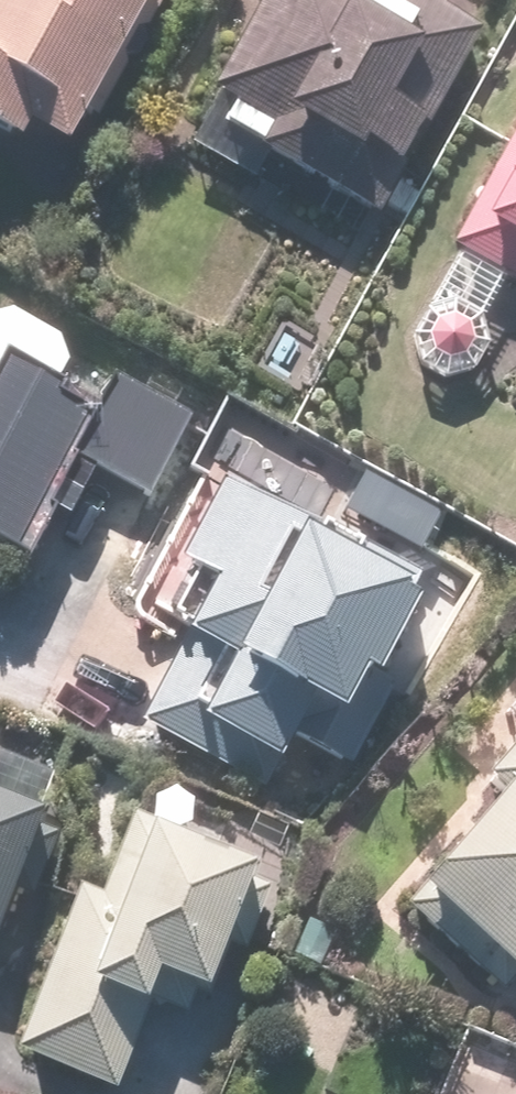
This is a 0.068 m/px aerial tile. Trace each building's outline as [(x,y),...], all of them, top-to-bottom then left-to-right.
[(10,152),(19,135),(57,156),(145,0),(0,0),(0,147),(10,152)] [(201,101),(264,136),(251,161),(372,226),(474,39),(402,0),(257,0),(201,101)] [(444,252),(515,291),(515,123),(444,252)] [(23,567),(52,517),(64,523),(89,474),(145,503),(189,418),(109,378),(95,404),(55,383),(61,370),(53,342),(4,317),(0,318),(0,555),(23,567)] [(253,504),(251,508),(213,489),(170,572),(179,576),(156,619),(186,635),(139,725),(260,788),(286,738),(344,768),(394,671),(378,663),(418,587),(387,571),(386,572),(372,565),(253,504)] [(393,916),(498,1002),(515,980),(515,698),(496,720),(515,738),(470,790),(488,806),(393,916)] [(9,894),(30,902),(55,837),(34,829),(40,812),(0,797),(0,919),(9,894)] [(148,1007),(185,1021),(193,1000),(202,1003),(223,949),(243,956),(268,891),(247,884),(253,866),(126,819),(94,904),(71,895),(10,1057),(109,1093),(115,1093),(148,1007)]
